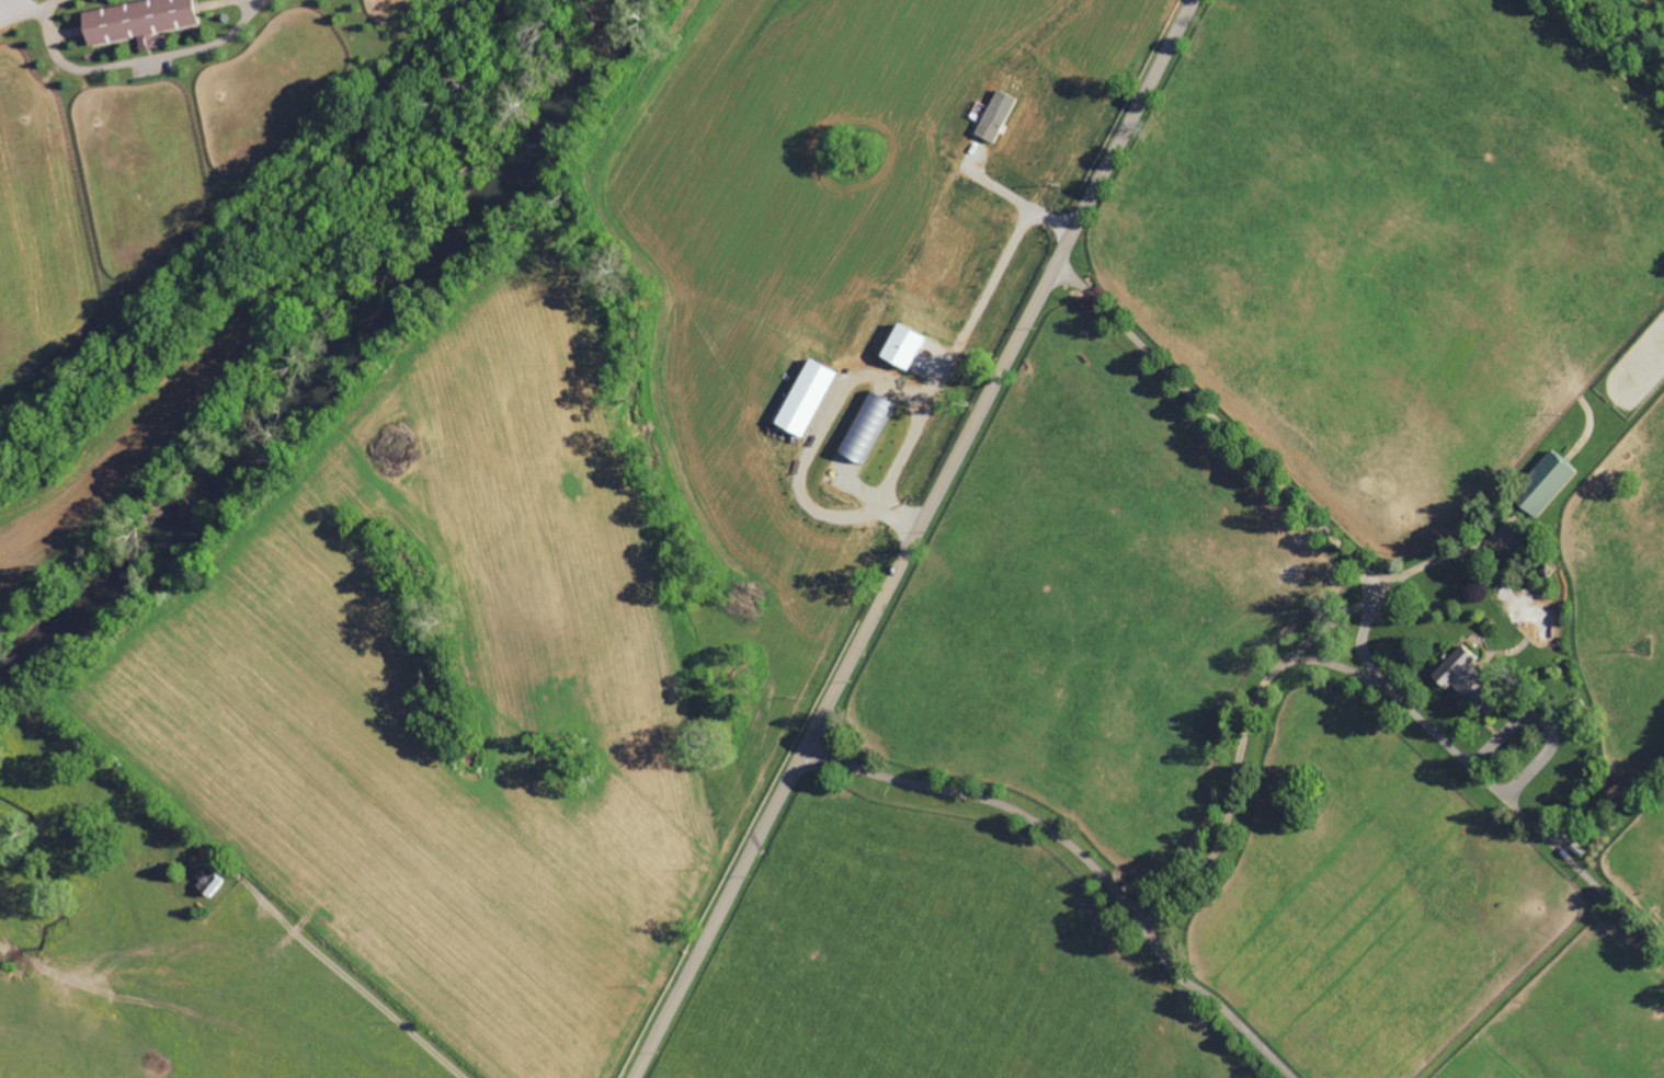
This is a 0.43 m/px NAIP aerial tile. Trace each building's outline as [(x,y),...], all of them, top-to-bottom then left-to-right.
[(89,46),(140,36),(143,48),(158,45),(156,33),(201,24),(196,0),(151,0),(82,14),(89,46)] [(1573,472),(1548,452),(1508,500),(1533,520),(1573,472)] [(1429,677),(1444,692),(1450,685),(1483,718),(1498,704),(1464,670),(1473,660),(1459,646),(1429,677)]
